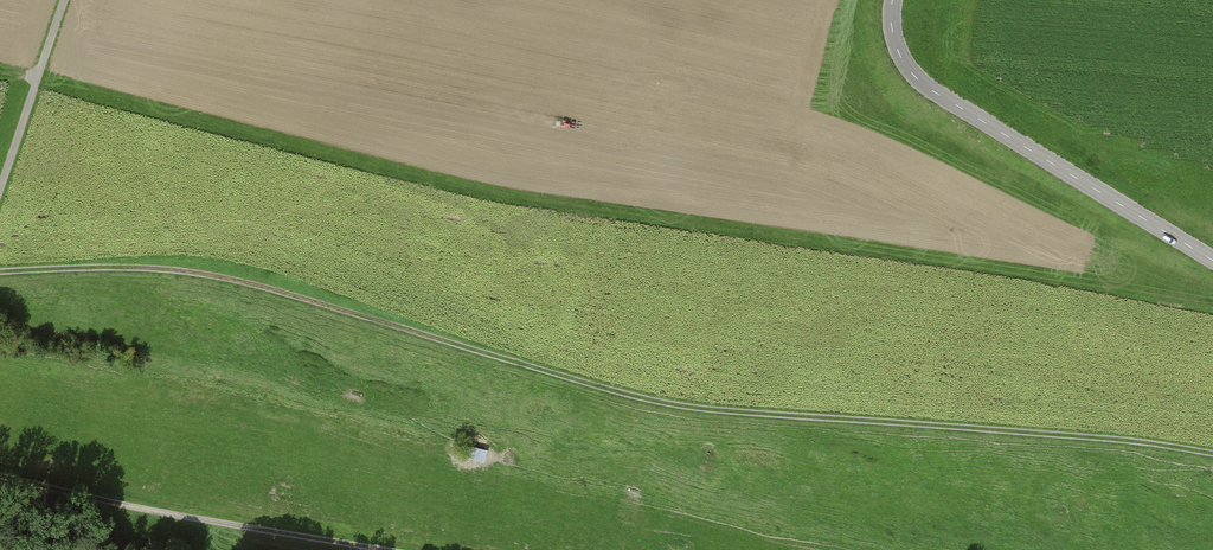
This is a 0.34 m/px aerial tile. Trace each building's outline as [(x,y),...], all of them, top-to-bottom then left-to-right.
[(468,454),(486,459),(489,447),(471,442),(468,454)]
